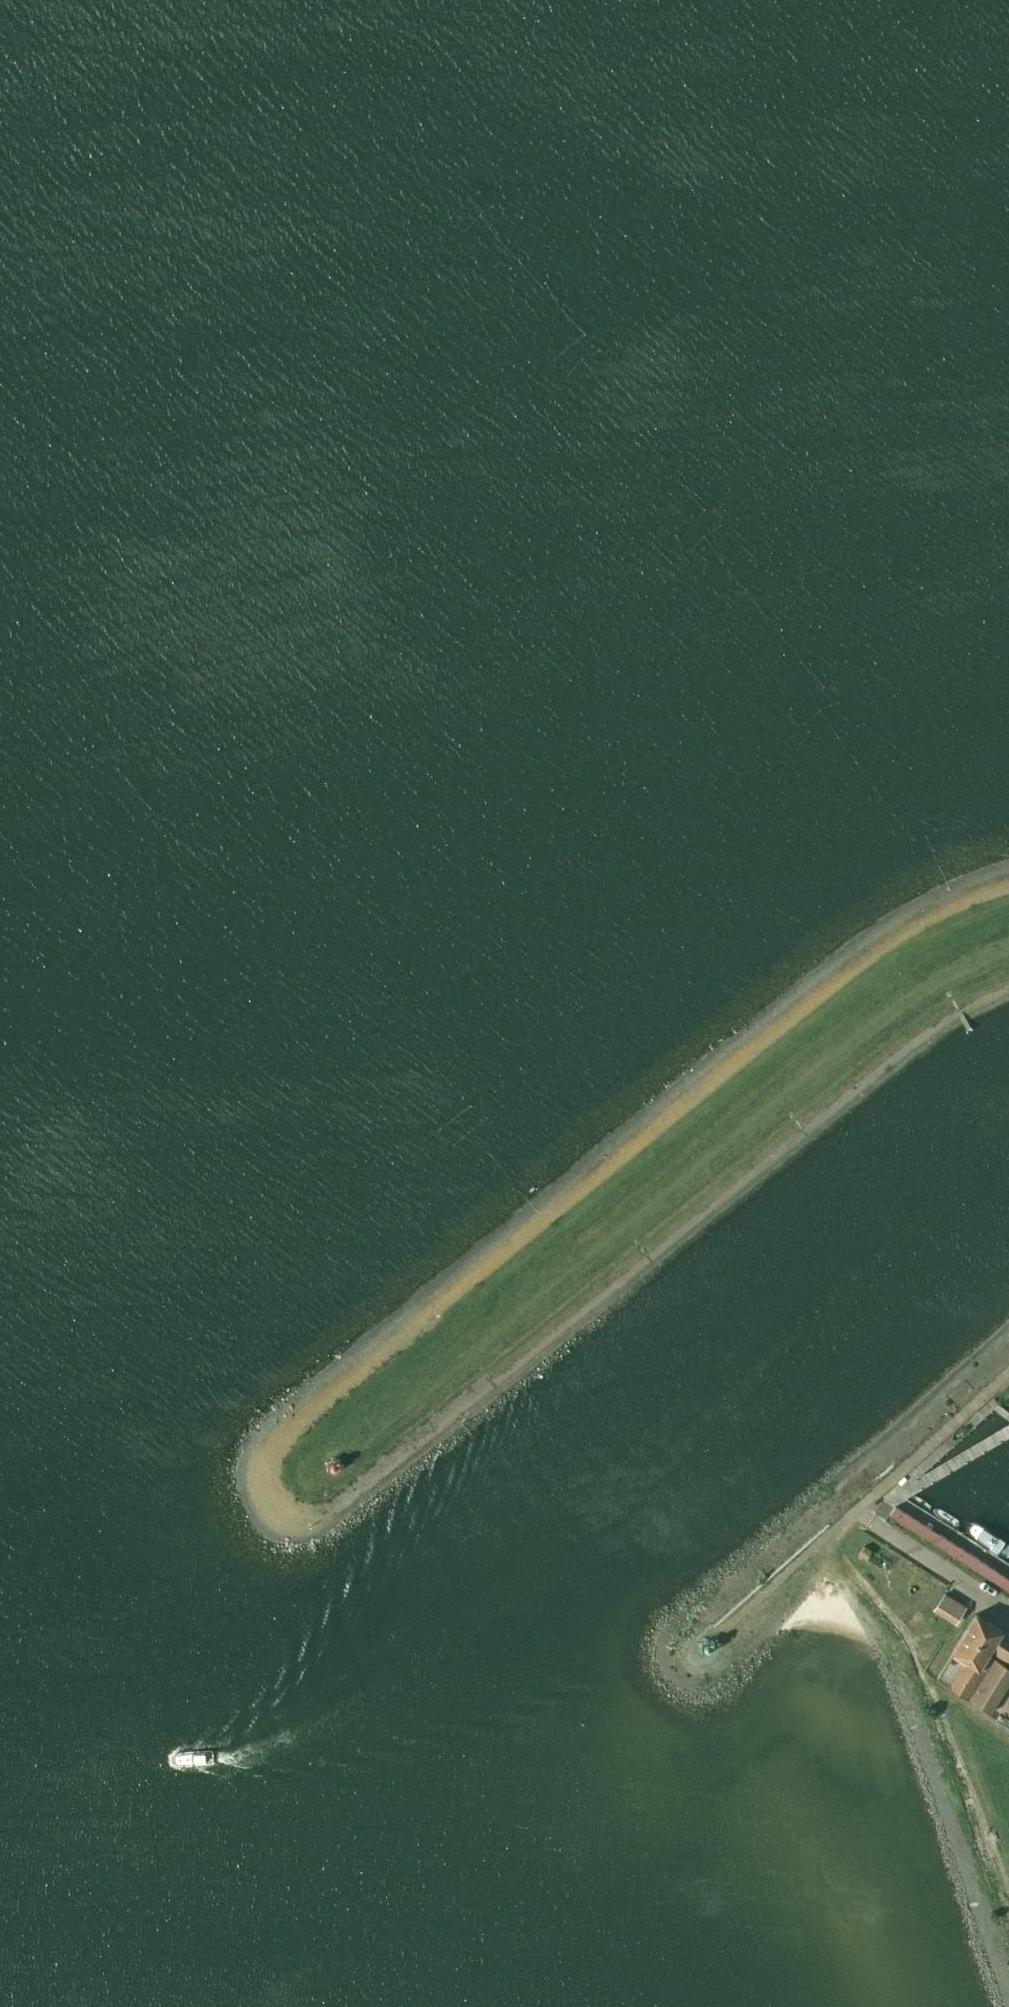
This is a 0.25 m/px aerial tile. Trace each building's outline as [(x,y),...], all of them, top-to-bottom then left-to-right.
[(893,1507),(888,1515),(1008,1593),(1008,1582),(893,1507)] [(871,1549),(863,1544),(858,1553),(865,1558),(871,1549)] [(944,1593),(934,1608),(954,1621),(964,1606),(944,1593)] [(992,1657),(986,1653),(1001,1630),(975,1613),(950,1651),(951,1651),(936,1675),(948,1683),(947,1684),(967,1697),(992,1657)] [(1002,1630),(991,1649),(1008,1661),(1008,1635),(1002,1630)] [(1008,1680),(1008,1667),(994,1658),(969,1698),(989,1711),(1008,1680)]
